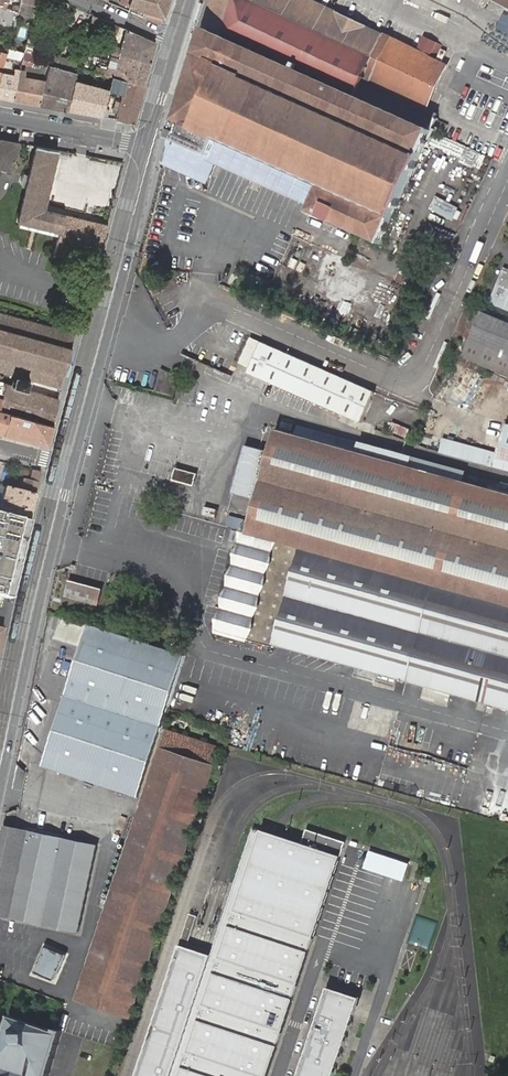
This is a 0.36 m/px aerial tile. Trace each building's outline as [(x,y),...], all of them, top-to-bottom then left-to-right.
[(21,0),(0,0),(0,25),(13,29),(17,13),(21,0)] [(38,0),(21,0),(17,13),(33,17),(38,0)] [(127,6),(130,7),(128,11),(159,24),(161,17),(162,16),(167,0),(129,0),(127,6)] [(203,28),(234,42),(258,53),(296,70),(351,95),(355,97),(357,94),(364,78),(384,36),(378,34),(365,28),(365,27),(336,13),(336,14),(318,5),(307,0),(212,0),(203,28)] [(507,9),(507,0),(490,0),(507,9)] [(91,16),(87,30),(97,33),(101,19),(91,15),(91,16)] [(203,28),(169,138),(188,148),(189,144),(196,147),(194,150),(210,158),(218,142),(319,188),(310,208),(308,212),(379,244),(436,116),(426,111),(446,66),(428,58),(417,52),(384,36),(364,78),(357,94),(355,97),(351,95),(296,70),(258,53),(234,42),(203,28)] [(87,32),(83,44),(93,47),(97,33),(87,30),(87,32)] [(150,62),(155,43),(126,30),(120,48),(114,47),(112,52),(150,62)] [(21,61),(20,64),(30,67),(34,51),(36,51),(38,41),(28,38),(22,58),(21,61)] [(424,38),(417,52),(428,58),(435,44),(424,38)] [(144,85),(150,62),(112,52),(112,53),(111,57),(118,59),(114,72),(113,77),(144,85)] [(52,54),(49,65),(76,73),(77,67),(78,62),(52,54)] [(11,100),(19,70),(20,64),(21,61),(5,58),(0,77),(0,98),(11,100)] [(44,81),(49,65),(43,64),(39,77),(41,77),(40,80),(22,76),(23,71),(19,70),(11,100),(38,105),(44,81)] [(76,73),(49,65),(44,81),(38,105),(66,110),(73,81),(75,75),(76,73)] [(113,77),(114,72),(109,71),(97,68),(96,72),(99,73),(113,77)] [(98,79),(99,73),(96,72),(84,69),(82,75),(98,79)] [(133,123),(144,85),(113,77),(99,73),(98,79),(97,81),(113,86),(120,88),(119,91),(123,92),(116,118),(115,119),(133,123)] [(75,75),(73,81),(85,85),(87,79),(75,75)] [(105,115),(116,118),(123,92),(119,91),(120,88),(113,86),(105,115)] [(104,114),(106,106),(98,103),(96,112),(104,114)] [(161,162),(161,164),(165,166),(169,168),(207,185),(211,176),(216,166),(218,161),(210,158),(194,150),(188,148),(169,138),(166,148),(161,162)] [(0,139),(0,168),(10,171),(18,143),(0,139)] [(218,161),(216,166),(218,166),(306,206),(310,208),(319,188),(218,142),(210,158),(218,161)] [(17,222),(59,234),(71,238),(72,237),(101,245),(106,225),(64,215),(42,209),(57,150),(35,146),(28,176),(27,181),(25,188),(17,222)] [(429,212),(453,220),(458,206),(433,198),(429,212)] [(23,246),(33,249),(37,232),(28,229),(23,246)] [(59,234),(53,253),(96,264),(101,245),(72,237),(71,238),(59,234)] [(502,271),(490,302),(507,310),(507,273),(502,271)] [(74,332),(33,321),(0,312),(0,372),(14,376),(12,385),(5,383),(2,395),(1,399),(0,403),(0,411),(52,425),(58,399),(37,392),(25,389),(28,379),(40,383),(59,388),(63,373),(65,373),(72,349),(70,348),(74,332)] [(480,313),(463,356),(507,374),(507,325),(480,313)] [(249,366),(247,372),(274,384),(307,399),(359,423),(373,393),(250,337),(239,363),(249,366)] [(464,368),(450,395),(464,403),(478,375),(464,368)] [(177,376),(161,369),(155,390),(173,395),(177,376)] [(37,392),(58,399),(58,398),(57,398),(57,397),(57,396),(57,395),(57,394),(59,388),(40,383),(37,392)] [(52,425),(0,411),(0,434),(47,446),(52,425)] [(256,500),(247,533),(272,540),(299,547),(310,550),(330,489),(352,451),(338,447),(329,445),(329,443),(339,446),(342,438),(333,435),(279,421),(276,430),(275,430),(269,452),(245,445),(232,493),(256,500)] [(507,471),(507,424),(506,424),(495,467),(507,471)] [(279,646),(283,647),(507,710),(507,485),(465,473),(465,472),(412,457),(358,442),(356,452),(352,451),(330,489),(310,550),(279,646)] [(172,480),(193,486),(196,474),(175,469),(172,480)] [(29,521),(35,495),(41,472),(33,470),(30,481),(24,479),(21,491),(5,488),(0,507),(0,514),(29,521)] [(10,599),(29,521),(0,514),(0,597),(10,599)] [(241,531),(244,519),(228,516),(225,527),(241,531)] [(272,644),(279,646),(310,550),(299,547),(272,540),(247,533),(244,532),(217,632),(245,640),(271,647),(272,644)] [(100,590),(68,581),(64,596),(96,605),(100,590)] [(43,767),(138,798),(168,709),(186,653),(101,628),(63,618),(57,636),(84,645),(43,767)] [(145,796),(138,815),(76,1000),(129,1018),(219,748),(166,730),(150,779),(148,786),(145,796)] [(3,826),(0,839),(0,915),(78,931),(95,846),(3,826)] [(252,829),(210,958),(171,1075),(269,1075),(340,858),(301,845),(273,836),(252,829)] [(307,829),(301,845),(340,858),(346,842),(307,829)] [(368,849),(362,867),(403,880),(408,862),(368,849)] [(189,913),(136,1075),(171,1075),(210,958),(197,954),(186,950),(197,915),(189,913)] [(428,951),(437,922),(416,915),(407,944),(428,951)] [(41,946),(34,974),(56,979),(62,951),(41,946)] [(327,985),(317,1016),(334,1021),(343,996),(357,1001),(359,995),(327,985)] [(357,1001),(343,996),(334,1021),(317,1016),(298,1075),(333,1075),(357,1001)] [(9,1015),(0,1045),(0,1075),(49,1075),(62,1031),(55,1028),(9,1015)]
